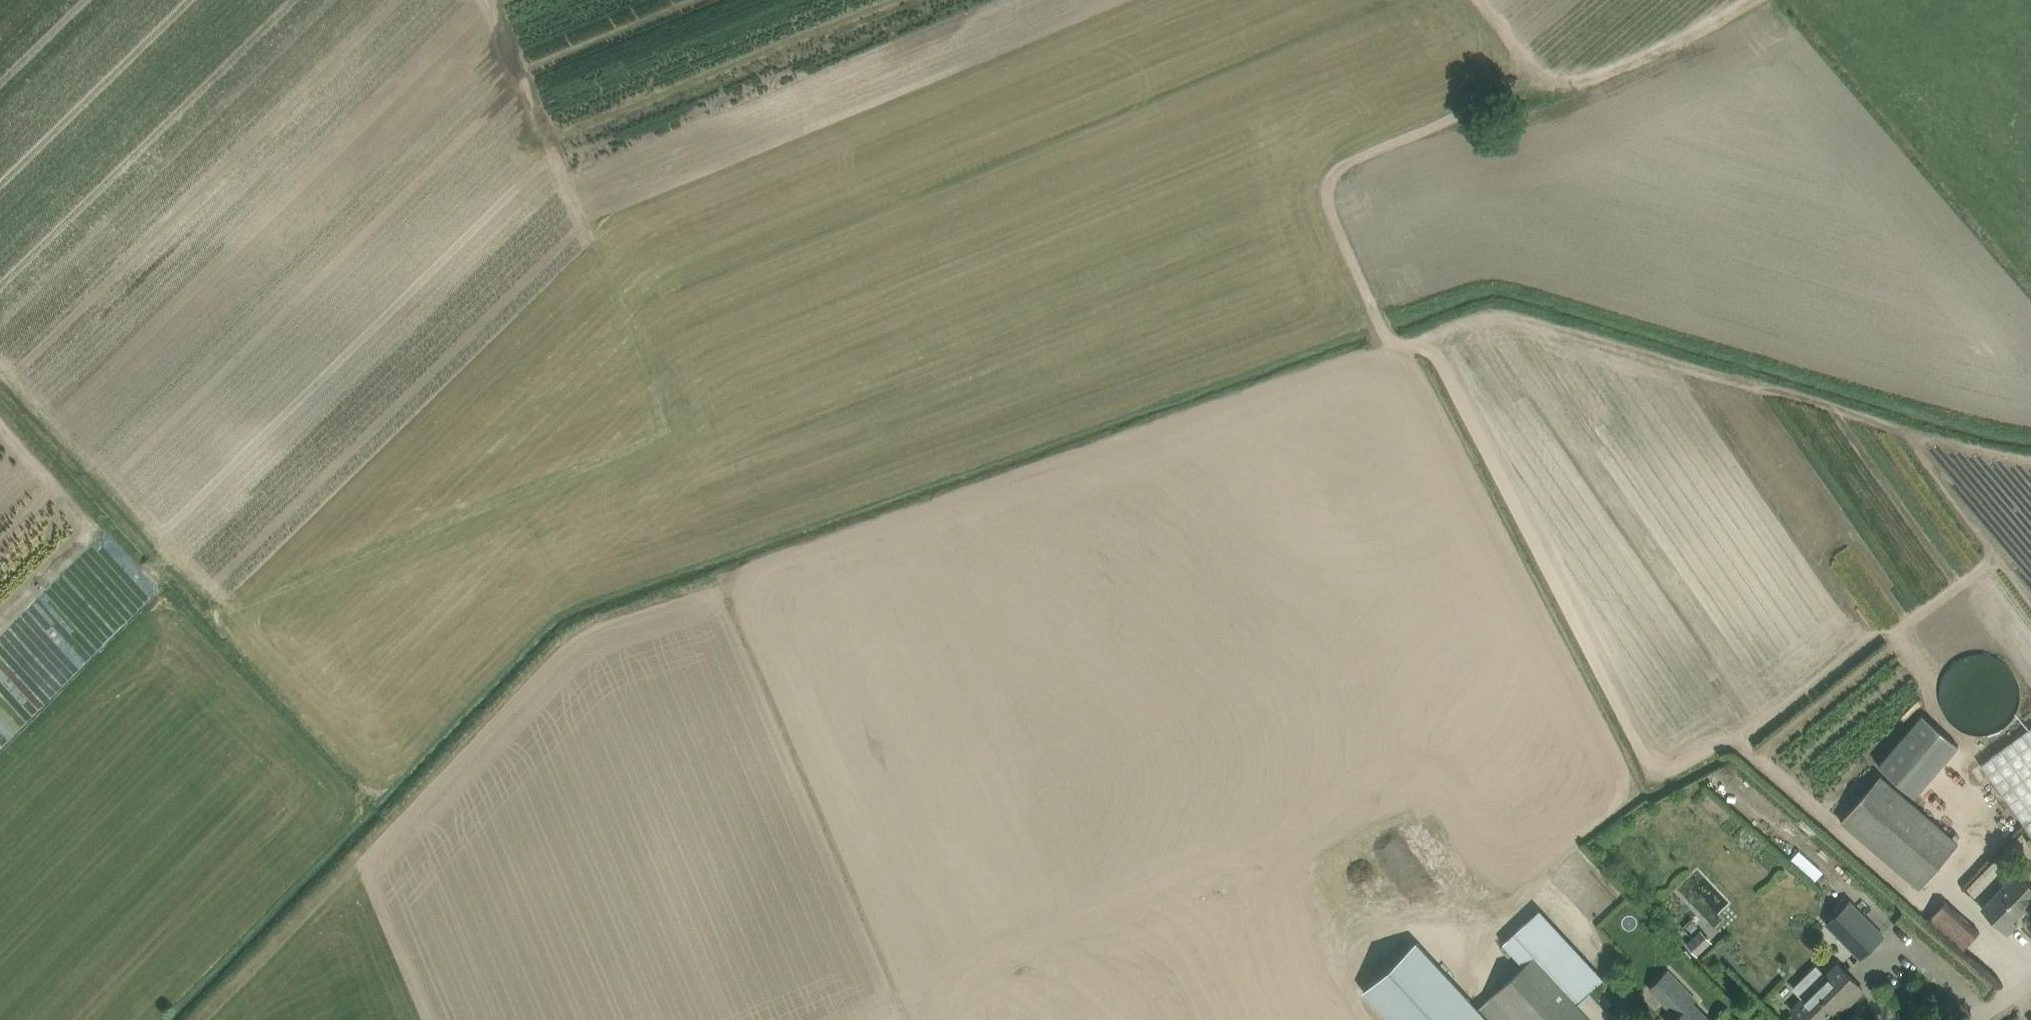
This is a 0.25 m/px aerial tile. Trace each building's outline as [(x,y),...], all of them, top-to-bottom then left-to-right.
[(2020,700),(2020,693),(2020,686),(2018,679),(2015,673),(2013,669),(2011,667),(2008,664),(2003,659),(2000,658),(1997,656),(1990,653),(1987,653),(1983,652),(1976,652),(1973,653),(1969,653),(1962,656),(1956,659),(1951,664),(1948,667),(1946,669),(1944,673),(1943,676),(1940,682),(1940,686),(1939,689),(1939,696),(1940,700),(1940,703),(1943,710),(1944,713),(1946,716),(1948,719),(1951,721),(1956,726),(1959,728),(1962,730),(1969,732),(1973,733),(1976,733),(1983,733),(1987,733),(1990,732),(1994,731),(1997,730),(2000,728),(2003,726),(2008,721),(2011,719),(2013,716),(2015,713),(2016,710),(2018,707),(2020,700)] [(1923,714),(1878,765),(1914,796),(1958,745),(1923,714)] [(1980,763),(2030,833),(2030,727),(1980,763)] [(1958,841),(1880,775),(1841,820),(1918,887),(1958,841)] [(1994,919),(2008,933),(2017,923),(2014,919),(2030,902),(2030,886),(2025,880),(2018,874),(1983,907),(1994,919)] [(1929,917),(1962,948),(1979,930),(1945,899),(1929,917)] [(1885,935),(1850,900),(1825,924),(1860,960),(1885,935)] [(1477,1008),(1489,1019),(1618,1019),(1590,990),(1578,1002),(1533,955),(1544,945),(1524,923),(1503,943),(1523,964),(1477,1008)] [(1693,935),(1687,942),(1697,953),(1704,946),(1693,935)] [(1725,961),(1738,946),(1729,938),(1716,953),(1725,961)] [(1477,1008),(1471,1001),(1416,941),(1363,991),(1390,1019),(1489,1019),(1477,1008)] [(1791,1009),(1802,1019),(1827,1019),(1836,1011),(1839,1014),(1864,990),(1850,975),(1838,964),(1823,978),(1814,969),(1796,987),(1805,996),(1791,1009)] [(1694,1002),(1697,998),(1679,981),(1660,1000),(1676,1017),(1673,1019),(1711,1019),(1694,1002)]
